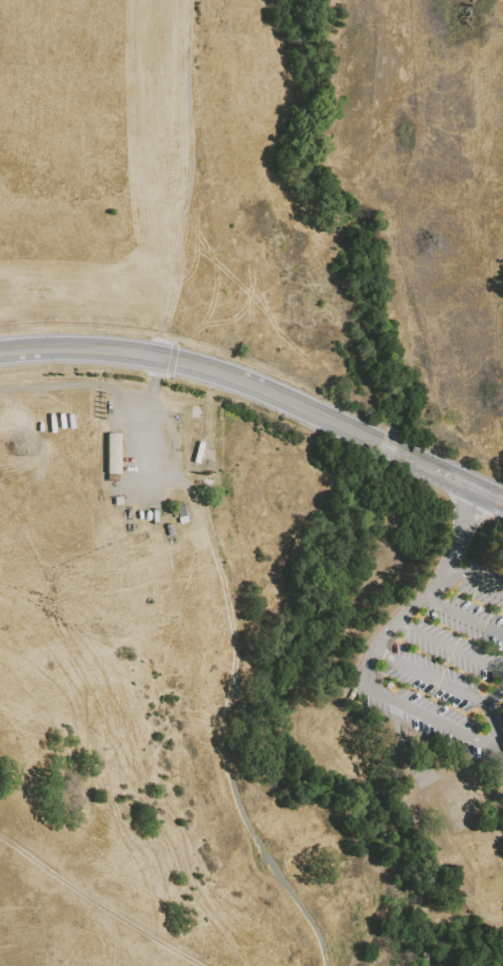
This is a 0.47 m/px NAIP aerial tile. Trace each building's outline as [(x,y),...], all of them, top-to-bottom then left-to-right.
[(174,422),(167,421),(168,414),(175,416),(174,422)] [(120,435),(119,474),(106,474),(107,434),(120,435)] [(123,496),(123,504),(116,504),(115,497),(123,496)] [(210,512),(209,505),(222,503),(223,509),(223,510),(210,512)] [(211,518),(210,512),(223,510),(224,516),(211,518)] [(218,679),(228,680),(228,688),(217,687),(218,679)] [(253,697),(248,696),(250,685),(256,686),(253,697)] [(214,694),(225,696),(224,702),(213,701),(214,694)] [(242,718),(238,716),(241,706),(246,708),(242,718)] [(239,764),(245,761),(248,768),(242,770),(239,764)] [(343,846),(350,860),(340,865),(334,851),(343,846)]
